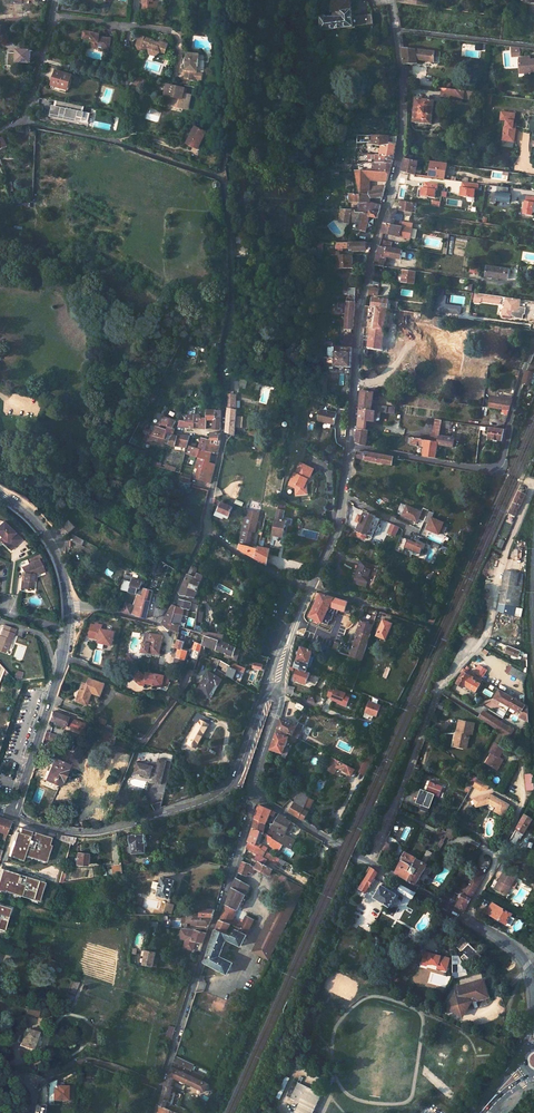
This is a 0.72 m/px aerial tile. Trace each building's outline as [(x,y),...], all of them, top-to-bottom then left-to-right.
[(143,0),(144,0),(144,2),(143,9),(153,11),(157,10),(159,5),(156,4),(157,3),(157,1),(156,0),(143,0)] [(321,17),(320,20),(324,20),(324,31),(373,24),(372,15),(352,17),(350,0),(337,0),(336,0),(332,0),(330,13),(333,13),(333,16),(327,17),(327,18),(325,18),(325,17),(321,17)] [(110,38),(98,37),(97,35),(97,33),(94,33),(93,34),(91,34),(91,33),(83,31),(83,32),(82,39),(90,40),(91,42),(91,46),(108,49),(110,39),(110,38)] [(168,44),(160,42),(159,43),(157,42),(156,43),(154,42),(153,41),(140,36),(137,46),(139,50),(143,51),(147,49),(148,47),(149,48),(148,49),(150,55),(156,57),(160,53),(161,52),(165,54),(168,44)] [(404,49),(402,48),(404,65),(418,64),(417,60),(440,64),(440,52),(404,49)] [(520,49),(512,48),(513,58),(521,57),(520,49)] [(30,51),(16,50),(16,55),(15,62),(26,63),(26,64),(28,64),(28,63),(30,63),(30,51)] [(187,61),(186,68),(187,68),(186,73),(187,73),(185,81),(186,81),(197,83),(198,75),(199,75),(199,70),(200,70),(201,64),(200,63),(201,57),(189,55),(188,61),(187,61)] [(519,58),(520,72),(533,71),(533,60),(530,60),(526,60),(526,58),(519,58)] [(56,71),(52,85),(57,86),(55,91),(66,94),(67,92),(68,92),(72,78),(71,77),(71,76),(56,71)] [(166,85),(164,95),(172,97),(172,99),(169,98),(167,109),(178,112),(180,107),(185,109),(187,100),(181,99),(183,89),(166,85)] [(461,100),(475,101),(476,93),(462,91),(442,89),(442,98),(461,100)] [(434,102),(416,100),(413,123),(431,125),(434,102)] [(81,107),(57,101),(55,107),(53,106),(52,106),(49,117),(57,118),(57,117),(62,118),(61,119),(73,122),(74,117),(79,118),(80,112),(81,107)] [(505,127),(504,141),(515,142),(517,129),(514,128),(516,114),(503,112),(502,112),(501,120),(508,121),(507,128),(505,127)] [(206,133),(195,127),(187,143),(198,149),(206,133)] [(415,131),(407,131),(405,149),(405,158),(413,159),(415,131)] [(373,136),(357,135),(357,143),(370,142),(370,143),(372,143),(372,144),(373,144),(373,136)] [(389,136),(373,136),(373,144),(382,146),(389,145),(389,136)] [(397,136),(389,136),(389,145),(390,145),(391,143),(397,144),(397,136)] [(389,145),(382,146),(381,155),(394,157),(395,155),(397,144),(391,143),(390,145),(389,145)] [(381,155),(375,154),(374,163),(378,163),(392,164),(394,157),(381,155)] [(405,158),(402,171),(415,173),(418,161),(405,158)] [(431,160),(429,175),(444,177),(447,162),(431,160)] [(392,164),(378,163),(378,170),(377,170),(377,172),(390,172),(392,164)] [(377,172),(353,171),(358,193),(367,194),(368,192),(384,189),(386,185),(368,187),(368,180),(387,181),(390,172),(377,172)] [(461,182),(459,197),(474,198),(475,190),(478,190),(479,184),(461,182)] [(358,194),(344,192),(345,199),(359,201),(359,206),(360,212),(369,214),(370,211),(379,213),(381,203),(379,203),(379,205),(375,203),(369,202),(369,197),(383,196),(384,190),(384,189),(368,192),(367,194),(358,193),(358,194)] [(491,192),(491,202),(497,203),(497,206),(510,206),(510,192),(491,192)] [(523,215),(533,216),(533,204),(533,196),(521,195),(520,200),(524,201),(523,215)] [(416,203),(401,201),(400,210),(415,213),(416,203)] [(348,209),(341,209),(339,221),(349,223),(351,218),(358,219),(356,229),(366,231),(370,217),(377,218),(379,213),(370,211),(369,214),(360,212),(356,212),(355,211),(355,210),(351,210),(351,209),(348,209)] [(389,209),(384,223),(385,224),(412,228),(423,230),(424,226),(412,224),(412,223),(396,220),(397,213),(415,216),(415,213),(390,209),(389,209)] [(412,228),(385,224),(383,233),(410,239),(412,228)] [(372,242),(343,242),(343,247),(353,247),(354,250),(366,250),(370,250),(372,242)] [(388,267),(389,262),(386,262),(387,257),(402,259),(403,250),(392,248),(380,246),(375,266),(377,266),(388,267)] [(332,265),(337,265),(337,269),(353,268),(353,255),(341,255),(341,252),(337,252),(337,255),(332,255),(332,265)] [(487,266),(485,277),(507,280),(508,269),(487,266)] [(404,270),(403,282),(415,284),(416,272),(404,270)] [(379,289),(370,287),(369,294),(378,296),(379,289)] [(504,316),(514,317),(515,311),(520,312),(522,301),(522,300),(476,293),(476,294),(475,303),(480,303),(483,302),(500,304),(504,302),(507,303),(506,309),(505,309),(504,316)] [(350,296),(350,298),(348,298),(348,302),(347,302),(346,330),(347,330),(346,334),(351,334),(352,330),(353,330),(355,303),(356,299),(354,298),(354,296),(350,296)] [(375,298),(373,307),(387,309),(389,300),(375,298)] [(382,350),(387,309),(377,308),(375,328),(373,328),(373,327),(371,326),(371,328),(362,327),(362,331),(369,332),(369,333),(370,333),(369,348),(382,350)] [(335,348),(335,358),(333,358),(333,360),(328,360),(327,367),(328,368),(329,370),(330,370),(330,371),(332,372),(332,370),(334,370),(334,369),(335,368),(351,368),(352,348),(336,348),(335,348)] [(362,356),(373,357),(374,350),(362,348),(362,356)] [(396,353),(374,350),(373,357),(388,360),(391,359),(393,358),(395,356),(396,353)] [(529,386),(533,373),(533,374),(533,368),(530,366),(524,385),(529,386)] [(240,379),(239,383),(256,388),(257,384),(240,379)] [(386,414),(387,407),(372,405),(374,392),(370,392),(361,390),(360,399),(359,410),(375,412),(379,412),(386,414)] [(231,435),(235,436),(237,411),(235,410),(235,396),(229,395),(229,409),(228,409),(227,433),(231,435)] [(493,398),(491,408),(510,410),(512,401),(493,398)] [(206,410),(206,412),(207,418),(214,418),(214,430),(221,430),(221,417),(221,410),(206,410)] [(319,410),(317,420),(334,424),(336,414),(319,410)] [(364,427),(365,422),(374,423),(375,412),(359,410),(358,430),(364,431),(364,427)] [(207,419),(200,419),(200,416),(188,416),(186,422),(181,421),(180,423),(179,427),(187,427),(194,428),(194,426),(194,425),(200,425),(200,426),(200,429),(207,429),(207,419)] [(176,421),(163,417),(160,424),(173,428),(176,421)] [(442,421),(435,420),(434,434),(432,433),(431,441),(438,442),(439,436),(441,428),(442,421)] [(449,429),(450,422),(442,421),(441,428),(444,429),(449,429)] [(166,439),(168,434),(174,435),(175,430),(173,429),(168,428),(167,430),(156,427),(154,436),(166,439)] [(489,439),(502,441),(504,429),(490,427),(489,439)] [(366,446),(369,431),(364,431),(358,430),(357,443),(359,445),(366,446)] [(221,434),(211,432),(210,440),(214,441),(213,444),(220,445),(221,441),(221,434)] [(166,439),(154,436),(148,434),(147,441),(153,443),(164,446),(165,443),(168,444),(170,440),(166,439)] [(168,444),(176,447),(176,446),(187,448),(190,437),(178,435),(176,437),(174,435),(170,440),(168,444)] [(438,445),(453,447),(455,438),(443,437),(439,436),(438,442),(438,445)] [(409,438),(408,444),(412,444),(411,445),(425,447),(426,440),(409,438)] [(204,439),(201,448),(197,446),(197,449),(198,449),(218,454),(220,445),(213,444),(214,441),(210,440),(204,439)] [(438,445),(438,442),(431,441),(426,440),(425,447),(425,449),(424,454),(424,457),(435,459),(438,445)] [(211,483),(215,464),(208,462),(210,452),(198,449),(197,449),(196,448),(190,447),(188,454),(199,458),(196,469),(197,469),(197,471),(198,471),(196,478),(209,482),(208,483),(210,484),(210,482),(211,483)] [(154,465),(158,450),(151,448),(150,451),(154,452),(150,464),(154,465)] [(366,453),(364,460),(392,465),(394,457),(366,453)] [(313,471),(299,464),(294,475),(293,474),(288,484),(293,486),(295,490),(295,497),(303,496),(303,490),(306,490),(305,485),(307,481),(308,482),(313,471)] [(191,477),(182,474),(179,480),(181,480),(189,483),(191,477)] [(189,483),(181,480),(180,484),(182,485),(182,488),(187,489),(187,486),(190,487),(191,484),(189,483)] [(526,496),(520,493),(515,504),(516,505),(511,515),(515,517),(520,506),(521,506),(526,496)] [(272,540),(274,541),(275,536),(283,538),(286,521),(282,520),(285,503),(280,500),(275,522),(273,536),(272,540)] [(218,508),(215,515),(223,519),(224,516),(228,518),(233,507),(222,503),(219,508),(218,508)] [(422,512),(406,505),(401,515),(417,522),(422,512)] [(251,547),(259,518),(260,513),(247,510),(247,511),(241,540),(239,546),(239,550),(255,559),(258,549),(251,547)] [(380,518),(365,512),(363,517),(360,515),(357,522),(361,523),(358,531),(373,537),(380,518)] [(443,522),(430,517),(425,529),(438,534),(443,522)] [(67,520),(62,527),(68,533),(74,526),(67,520)] [(6,544),(4,546),(10,553),(21,542),(2,524),(0,527),(0,539),(2,541),(6,544)] [(398,527),(391,524),(387,534),(394,537),(398,527)] [(82,546),(84,540),(72,534),(69,540),(82,546)] [(267,547),(265,547),(266,539),(261,538),(258,549),(255,559),(267,565),(270,549),(267,548),(267,547)] [(422,545),(407,539),(404,548),(419,553),(422,545)] [(22,582),(21,591),(30,592),(31,584),(33,584),(33,580),(34,576),(35,576),(36,577),(44,573),(37,562),(29,566),(29,567),(22,571),(25,576),(24,578),(24,582),(22,582)] [(360,562),(354,578),(368,583),(373,566),(360,562)] [(193,577),(197,569),(192,567),(188,575),(193,577)] [(500,604),(516,606),(519,607),(523,588),(519,588),(521,573),(506,570),(505,576),(504,581),(503,585),(500,604)] [(195,598),(203,576),(198,573),(196,578),(193,577),(188,575),(179,595),(191,596),(195,598)] [(122,590),(138,594),(133,605),(126,603),(123,613),(136,616),(145,591),(141,590),(143,583),(132,579),(131,583),(124,581),(122,590)] [(146,618),(154,592),(146,589),(145,591),(136,616),(136,617),(146,618)] [(321,594),(310,617),(322,623),(329,607),(346,612),(347,609),(345,609),(347,602),(321,594)] [(179,628),(182,615),(187,616),(189,610),(190,610),(191,603),(180,600),(178,607),(176,607),(172,625),(179,628)] [(168,629),(178,632),(179,628),(172,625),(176,607),(172,606),(162,624),(168,629)] [(156,609),(153,617),(156,618),(161,615),(162,614),(164,612),(165,610),(156,609)] [(515,622),(515,619),(512,618),(511,623),(509,622),(508,626),(516,627),(517,623),(515,622)] [(373,626),(374,620),(371,619),(369,624),(361,622),(358,632),(369,636),(373,626)] [(383,620),(376,635),(386,640),(393,623),(383,620)] [(95,626),(91,625),(90,637),(98,638),(97,639),(100,639),(99,643),(113,645),(115,631),(102,629),(102,625),(96,624),(95,626)] [(0,652),(2,648),(6,649),(9,643),(10,644),(16,631),(5,627),(1,637),(0,637),(0,652)] [(225,636),(202,632),(201,634),(206,636),(222,642),(225,636)] [(368,638),(369,636),(358,632),(354,644),(365,648),(368,638)] [(146,633),(142,652),(160,654),(163,635),(146,633)] [(206,648),(226,654),(225,657),(237,660),(240,650),(236,649),(236,648),(229,646),(230,645),(222,643),(222,642),(206,636),(203,644),(202,646),(206,648)] [(203,644),(196,642),(190,657),(197,659),(201,650),(202,646),(203,644)] [(337,648),(336,651),(357,659),(361,660),(365,648),(354,644),(351,653),(337,648)] [(312,651),(300,647),(296,660),(300,662),(300,663),(296,662),(294,667),(305,671),(306,667),(308,668),(310,666),(312,658),(312,656),(310,656),(312,651)] [(187,651),(174,648),(172,657),(184,660),(187,651)] [(510,648),(507,654),(519,659),(520,656),(521,652),(516,650),(510,648)] [(256,654),(254,662),(265,664),(267,657),(256,654)] [(232,677),(237,665),(233,663),(231,669),(229,668),(230,666),(219,660),(213,658),(212,658),(212,661),(209,666),(215,669),(226,675),(232,677)] [(482,677),(488,669),(480,664),(474,672),(482,677)] [(506,666),(503,671),(510,674),(512,668),(506,666)] [(386,679),(391,669),(387,667),(382,677),(386,679)] [(297,668),(294,679),(306,683),(309,673),(297,668)] [(482,685),(484,681),(465,670),(462,672),(464,674),(477,680),(476,682),(482,685)] [(202,680),(197,689),(208,696),(215,684),(217,685),(221,680),(206,671),(201,679),(202,680)] [(139,673),(132,679),(140,685),(144,686),(145,684),(152,685),(153,684),(155,684),(155,686),(163,687),(163,683),(169,684),(170,678),(164,677),(165,677),(150,674),(147,673),(146,677),(145,677),(139,673)] [(464,674),(458,684),(464,688),(466,685),(477,692),(482,685),(476,682),(477,680),(464,674)] [(82,690),(77,703),(85,706),(86,701),(90,702),(92,696),(91,696),(92,694),(101,697),(105,686),(89,680),(87,686),(85,685),(83,690),(82,690)] [(348,706),(351,694),(328,689),(327,697),(331,698),(330,702),(348,706)] [(496,699),(529,719),(529,707),(523,704),(501,691),(496,699)] [(303,712),(305,707),(307,703),(301,700),(297,708),(303,712)] [(368,700),(364,714),(377,718),(381,703),(368,700)] [(483,711),(479,719),(510,738),(514,731),(483,711)] [(49,720),(54,721),(53,724),(60,726),(59,728),(61,729),(63,725),(66,717),(52,712),(49,720)] [(63,725),(82,732),(86,724),(66,717),(63,725)] [(303,728),(280,718),(278,728),(297,738),(303,728)] [(200,721),(186,743),(194,748),(207,726),(200,721)] [(460,734),(459,739),(457,738),(456,743),(460,743),(459,749),(468,751),(471,736),(473,737),(475,725),(460,722),(458,734),(460,734)] [(101,737),(100,740),(114,746),(118,736),(97,728),(95,735),(101,737)] [(270,750),(282,753),(281,756),(286,758),(289,749),(284,747),(286,743),(290,744),(292,741),(294,742),(295,741),(299,743),(300,740),(297,738),(278,728),(270,750)] [(523,747),(527,739),(514,731),(510,738),(523,747)] [(58,736),(50,733),(48,740),(56,743),(58,736)] [(531,741),(527,739),(523,747),(531,752),(531,741)] [(43,741),(40,750),(47,753),(50,743),(43,741)] [(499,758),(504,750),(495,745),(490,753),(493,755),(488,764),(497,769),(502,760),(499,758)] [(361,764),(363,765),(369,755),(364,759),(359,763),(361,764)] [(333,773),(336,767),(350,775),(353,768),(332,757),(325,768),(333,773)] [(68,765),(53,758),(44,779),(59,786),(60,783),(67,767),(68,765)] [(162,785),(168,761),(160,759),(157,769),(155,769),(155,766),(139,762),(136,774),(152,777),(151,782),(162,785)] [(489,787),(477,780),(474,786),(473,787),(480,791),(487,790),(489,787)] [(419,811),(429,815),(436,796),(440,798),(443,792),(444,789),(432,785),(431,786),(429,793),(423,791),(419,802),(422,803),(419,810),(419,811)] [(301,790),(295,801),(303,805),(306,800),(307,797),(309,794),(301,790)] [(481,811),(493,807),(500,811),(498,814),(506,818),(508,815),(512,808),(504,804),(493,797),(478,803),(480,811),(481,811)] [(311,803),(306,800),(303,805),(300,812),(298,817),(302,819),(303,818),(311,803)] [(295,801),(289,811),(298,817),(300,812),(303,805),(295,801)] [(275,812),(258,805),(254,820),(265,824),(267,821),(270,814),(274,815),(275,812)] [(533,817),(533,810),(530,808),(525,815),(510,842),(516,845),(520,838),(521,840),(533,817)] [(289,849),(293,842),(287,839),(286,839),(275,833),(277,831),(284,835),(287,829),(291,821),(285,817),(279,814),(273,825),(272,824),(267,835),(271,838),(281,844),(289,849)] [(6,834),(10,821),(3,819),(0,818),(0,831),(6,834)] [(265,851),(267,848),(261,844),(256,841),(260,832),(263,834),(265,824),(254,820),(248,842),(250,843),(265,851)] [(16,843),(14,842),(12,848),(16,850),(23,833),(26,826),(23,825),(23,826),(10,821),(6,834),(16,837),(15,839),(18,839),(16,843)] [(290,831),(295,824),(291,821),(287,829),(290,831)] [(405,840),(409,828),(405,827),(401,839),(405,840)] [(437,836),(444,839),(445,836),(447,833),(440,830),(437,836)] [(455,835),(448,831),(447,833),(445,836),(452,840),(455,835)] [(29,854),(23,853),(24,842),(29,844),(32,837),(23,833),(16,850),(14,855),(9,867),(15,869),(18,861),(25,863),(29,854)] [(54,849),(49,847),(51,842),(37,834),(32,847),(43,852),(41,855),(50,859),(54,849)] [(146,834),(130,835),(130,847),(128,847),(129,852),(132,852),(132,853),(145,852),(145,846),(145,842),(147,842),(146,834)] [(270,842),(269,845),(278,850),(281,844),(271,838),(267,835),(263,834),(263,836),(265,837),(264,839),(270,842)] [(384,852),(391,855),(395,848),(391,846),(392,844),(388,842),(384,852)] [(265,851),(250,843),(248,849),(263,857),(265,852),(265,851)] [(430,849),(423,863),(429,866),(436,853),(436,852),(430,849)] [(1,850),(0,854),(0,864),(9,867),(14,855),(2,851),(2,850),(1,850)] [(280,859),(266,852),(264,857),(277,865),(280,859)] [(86,854),(76,853),(75,865),(85,865),(86,854)] [(418,860),(407,853),(403,862),(415,868),(418,860)] [(257,855),(255,859),(265,864),(267,860),(257,855)] [(49,862),(47,861),(46,862),(35,858),(32,865),(39,868),(46,871),(49,862)] [(389,863),(381,859),(379,865),(386,869),(389,863)] [(417,886),(429,866),(423,863),(418,860),(415,868),(409,882),(417,886)] [(237,872),(246,875),(247,871),(252,873),(255,868),(269,875),(272,869),(258,861),(256,866),(241,861),(237,872)] [(133,862),(125,863),(126,871),(133,871),(133,862)] [(403,862),(397,875),(409,882),(415,868),(403,862)] [(113,869),(113,874),(123,872),(121,864),(112,866),(113,869)] [(353,890),(362,895),(364,892),(365,893),(377,873),(374,868),(368,866),(364,873),(360,879),(363,881),(358,889),(355,887),(353,890)] [(43,880),(0,868),(0,889),(38,899),(43,880)] [(478,889),(482,881),(486,875),(477,870),(475,872),(473,875),(475,877),(464,895),(463,895),(462,898),(463,898),(457,908),(465,912),(478,889)] [(507,872),(496,889),(505,895),(511,886),(512,887),(518,878),(507,872)] [(173,880),(161,877),(160,884),(151,882),(150,886),(158,888),(157,895),(167,897),(169,898),(170,891),(173,891),(173,888),(171,888),(173,880)] [(385,877),(384,880),(398,888),(399,884),(385,877)] [(204,963),(226,973),(232,962),(219,956),(226,938),(240,945),(253,919),(246,916),(243,923),(231,919),(235,909),(236,910),(250,886),(235,878),(226,904),(219,921),(229,923),(233,924),(232,926),(235,927),(232,934),(215,930),(206,955),(204,963)] [(303,889),(288,881),(253,951),(268,958),(303,889)] [(401,885),(399,890),(412,898),(413,897),(415,893),(401,885)] [(381,886),(374,898),(388,908),(396,895),(381,886)] [(169,903),(165,902),(163,910),(170,912),(173,904),(169,903)] [(2,928),(8,906),(0,904),(0,927),(2,928)] [(488,915),(507,927),(508,926),(511,927),(514,926),(515,923),(515,920),(512,919),(514,916),(508,913),(507,915),(503,913),(505,911),(494,904),(488,915)] [(208,925),(212,916),(214,909),(200,909),(200,913),(186,913),(186,915),(186,922),(204,924),(204,925),(208,925)] [(170,918),(161,917),(161,927),(169,927),(170,918)] [(226,933),(229,923),(219,921),(215,930),(226,933)] [(192,949),(195,941),(202,942),(205,932),(195,930),(194,934),(186,932),(187,930),(181,929),(181,930),(179,936),(184,937),(184,938),(181,946),(192,949)] [(166,933),(164,945),(170,947),(173,935),(166,933)] [(481,954),(463,937),(455,945),(464,954),(472,962),(473,963),(481,954)] [(152,966),(156,952),(146,950),(145,952),(143,952),(142,956),(144,956),(143,964),(152,966)] [(425,952),(422,962),(426,963),(428,963),(438,965),(442,966),(442,967),(446,968),(447,968),(450,958),(425,952)] [(472,962),(464,954),(461,957),(469,965),(472,962)] [(56,961),(42,956),(39,964),(53,969),(56,961)] [(268,963),(262,961),(258,970),(263,973),(268,963)] [(483,980),(459,986),(447,1007),(462,1016),(471,1001),(487,996),(483,980)] [(27,1006),(26,1015),(36,1017),(38,1007),(27,1006)] [(171,1038),(175,1027),(170,1025),(166,1036),(171,1038)] [(24,1031),(19,1047),(31,1050),(36,1034),(24,1031)] [(171,1086),(173,1077),(204,1092),(208,1084),(206,1083),(189,1075),(193,1064),(175,1055),(172,1066),(163,1086),(164,1087),(158,1105),(164,1108),(165,1105),(167,1101),(168,1102),(172,1087),(171,1086)] [(272,1098),(278,1100),(287,1080),(281,1077),(272,1098)] [(294,1112),(312,1112),(321,1094),(296,1083),(289,1098),(298,1102),(293,1112),(294,1112)] [(67,1101),(67,1086),(52,1086),(52,1101),(67,1101)] [(172,1111),(169,1110),(164,1108),(158,1105),(157,1105),(155,1112),(177,1112),(172,1111)]
